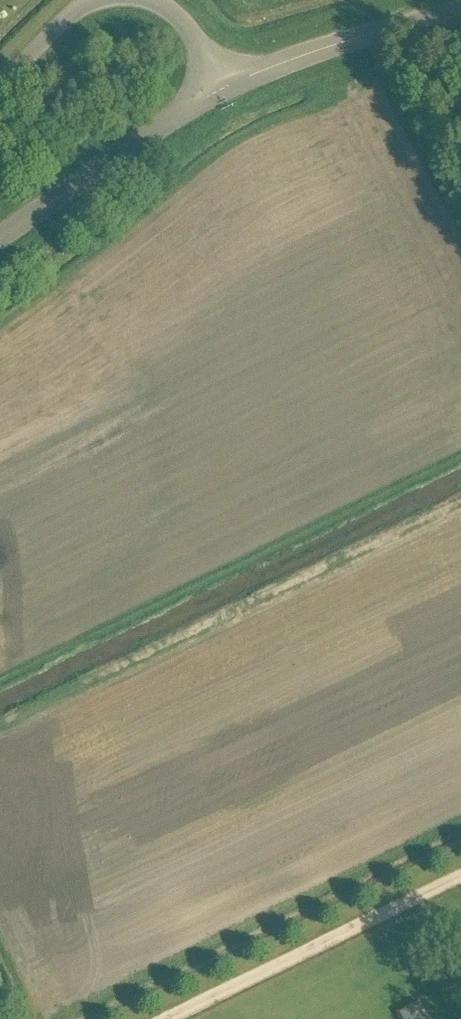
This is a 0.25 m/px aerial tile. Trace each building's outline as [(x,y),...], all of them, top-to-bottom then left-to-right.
[(419,1003),(398,1015),(400,1018),(428,1018),(419,1003)]
